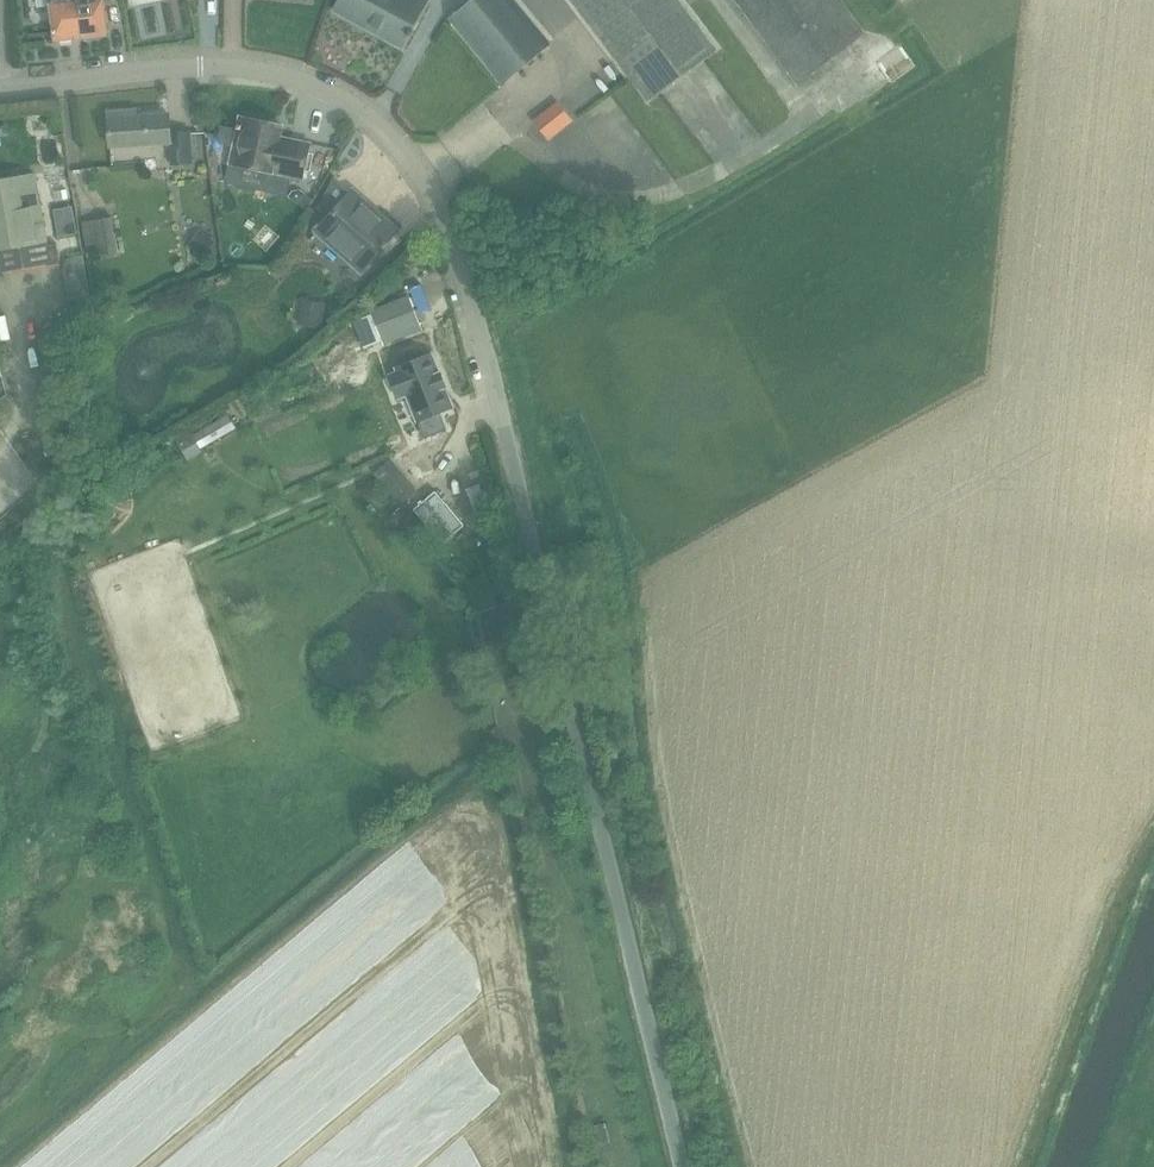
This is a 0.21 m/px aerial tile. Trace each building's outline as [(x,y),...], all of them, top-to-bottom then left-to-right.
[(80,38),(76,0),(50,0),(55,41),(80,38)] [(80,38),(108,35),(104,0),(76,0),(80,38)] [(414,26),(427,0),(341,0),(335,10),(402,47),(414,26)] [(503,83),(550,44),(514,0),(473,0),(450,19),(503,83)] [(681,0),(573,0),(649,102),(718,50),(681,0)] [(798,83),(867,33),(842,0),(737,0),(798,83)] [(558,102),(533,121),(549,140),(573,120),(558,102)] [(108,118),(110,142),(110,147),(170,143),(171,164),(193,163),(190,132),(170,133),(169,114),(108,118)] [(302,182),(305,167),(310,144),(280,137),(282,126),(240,117),(230,167),(302,182)] [(25,267),(59,261),(57,245),(47,246),(35,175),(0,181),(0,263),(1,271),(25,267)] [(318,208),(319,209),(329,218),(317,232),(361,271),(393,236),(376,220),(374,222),(365,214),(371,207),(353,191),(351,194),(335,179),(336,177),(334,177),(318,208)] [(293,192),(289,198),(298,204),(304,195),(299,191),(293,192)] [(83,220),(87,253),(101,251),(102,255),(118,252),(113,216),(83,220)] [(65,271),(73,318),(94,314),(85,256),(74,257),(76,270),(65,271)] [(412,295),(373,309),(384,340),(423,325),(412,295)] [(407,394),(425,439),(433,435),(447,430),(440,412),(453,407),(445,387),(446,387),(441,373),(439,374),(431,354),(430,354),(397,368),(398,372),(390,376),(399,398),(407,394)] [(189,428),(175,436),(188,460),(203,452),(189,428)] [(417,495),(388,462),(374,475),(403,508),(417,495)] [(456,488),(429,498),(446,541),(472,530),(456,488)]
